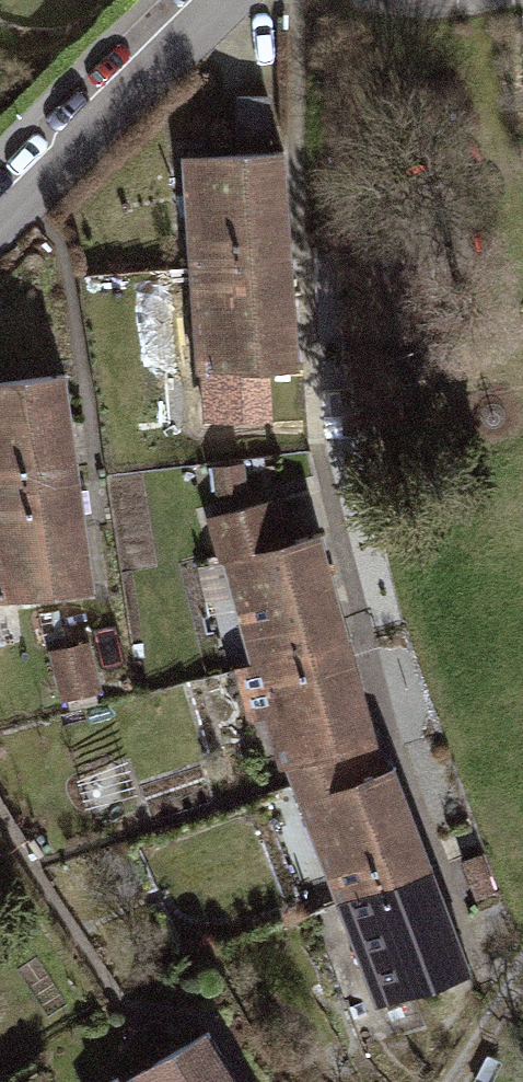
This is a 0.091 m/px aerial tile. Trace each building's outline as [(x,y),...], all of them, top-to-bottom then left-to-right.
[(268,99),(239,100),(241,158),(270,157),(268,99)] [(241,158),(189,160),(193,265),(289,260),(284,156),(270,157),(241,158)] [(295,368),(289,260),(193,265),(198,373),(295,368)] [(0,384),(0,492),(76,482),(64,376),(0,384)] [(0,492),(0,604),(91,592),(76,482),(0,492)] [(255,662),(346,637),(317,535),(290,542),(279,504),(215,522),(255,662)] [(346,637),(255,662),(287,760),(304,802),(388,770),(346,637)] [(85,643),(42,654),(55,703),(98,692),(85,643)] [(393,768),(388,770),(304,802),(341,895),(428,862),(393,768)] [(428,862),(341,895),(380,1000),(468,967),(428,862)] [(105,1081),(231,1081),(202,1028),(105,1081)]
